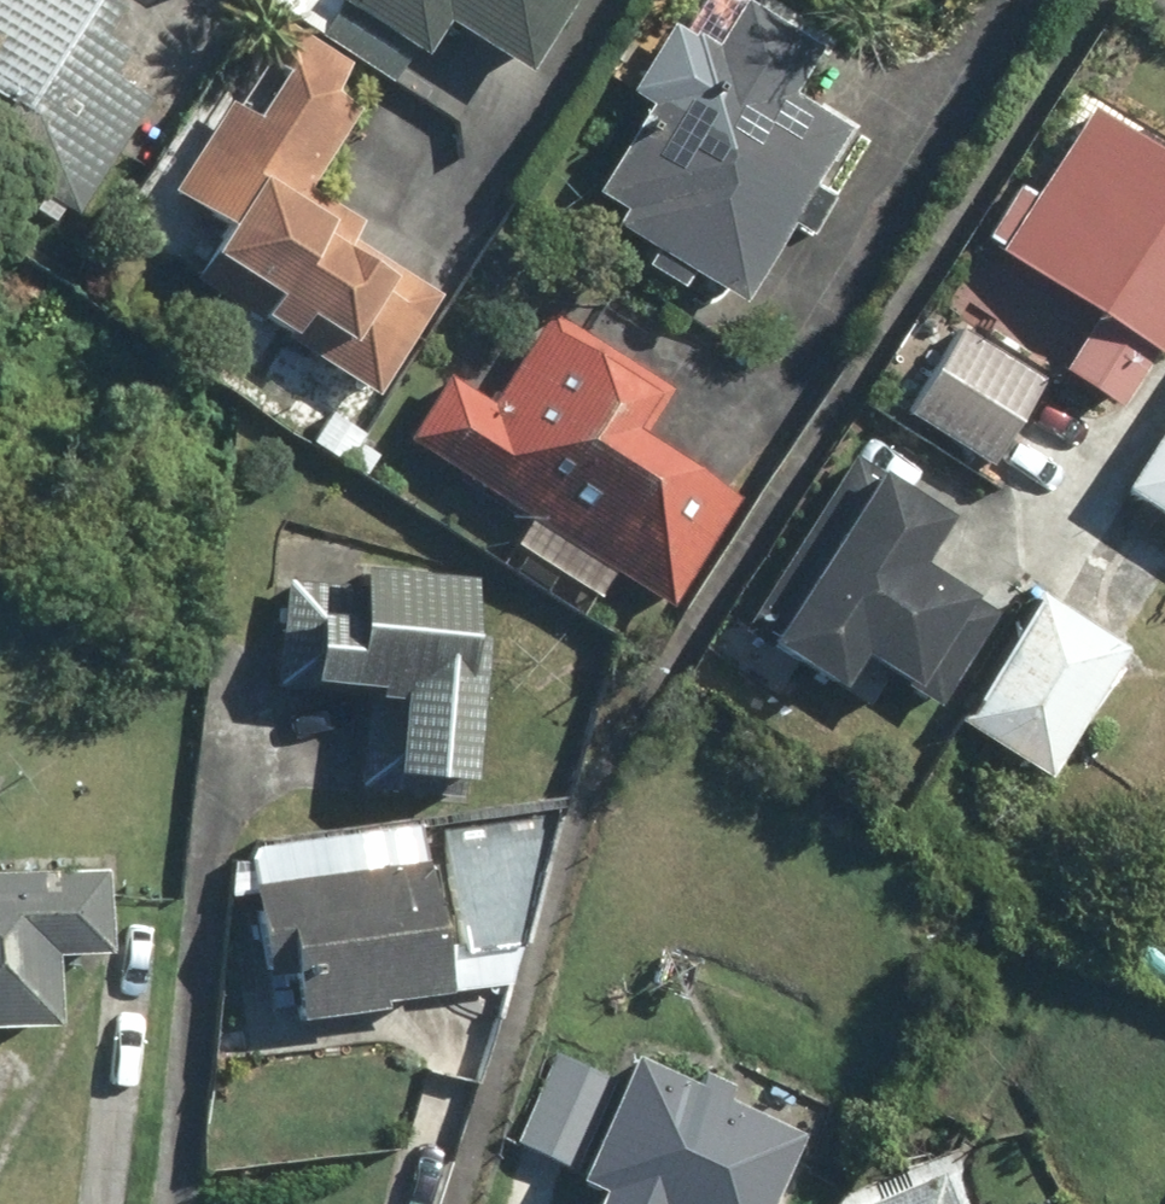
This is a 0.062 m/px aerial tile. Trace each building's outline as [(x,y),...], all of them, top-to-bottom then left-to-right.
[(117,8),(105,0),(0,0),(0,173),(72,220),(148,104),(109,79),(124,55),(97,38),(117,8)] [(318,37),(336,9),(413,57),(433,26),(518,79),(568,0),(260,0),(318,37)] [(840,135),(785,101),(815,52),(731,0),(722,0),(694,46),(666,28),(623,98),(645,111),(591,199),(616,214),(605,234),(731,311),(780,231),(798,242),(822,204),(804,193),(840,135)] [(419,321),(435,295),(354,246),(362,231),(301,194),(348,116),(322,101),(344,65),(278,24),(253,64),(276,78),(248,123),(225,109),(172,197),(221,227),(197,265),(262,304),(249,325),(371,400),(419,321)] [(1085,111),(987,255),(1091,324),(1148,362),(1157,368),(1164,357),(1164,164),(1085,111)] [(608,577),(665,614),(736,506),(637,441),(667,394),(548,317),(488,410),(444,381),(403,444),(524,522),(507,547),(591,602),(608,577)] [(1091,324),(1056,376),(1113,414),(1148,362),(1091,324)] [(1044,383),(959,330),(902,421),(987,473),(1044,383)] [(1116,496),(1164,527),(1164,419),(1116,496)] [(873,474),(852,461),(749,619),(769,632),(756,653),(825,697),(847,662),(900,696),(903,692),(932,711),(993,618),(960,596),(957,601),(908,569),(937,525),(868,481),(873,474)] [(457,804),(472,647),(454,645),(460,587),(346,577),(345,590),(282,584),(272,694),(294,696),(295,691),(360,697),(350,794),(457,804)] [(1040,789),(1124,654),(1042,603),(958,738),(1040,789)] [(444,823),(459,958),(510,951),(556,810),(444,823)] [(436,1000),(412,829),(239,852),(257,982),(280,979),(287,1032),(370,1021),(368,1009),(436,1000)] [(49,1038),(51,962),(97,964),(100,870),(0,866),(0,1036),(49,1038)] [(1155,934),(1164,940),(1164,918),(1155,934)] [(614,1078),(559,1052),(514,1146),(570,1172),(614,1078)] [(797,1141),(720,1105),(728,1088),(699,1074),(691,1091),(627,1062),(567,1190),(589,1201),(588,1203),(767,1203),(797,1141)] [(939,1178),(871,1203),(949,1203),(939,1178)]
